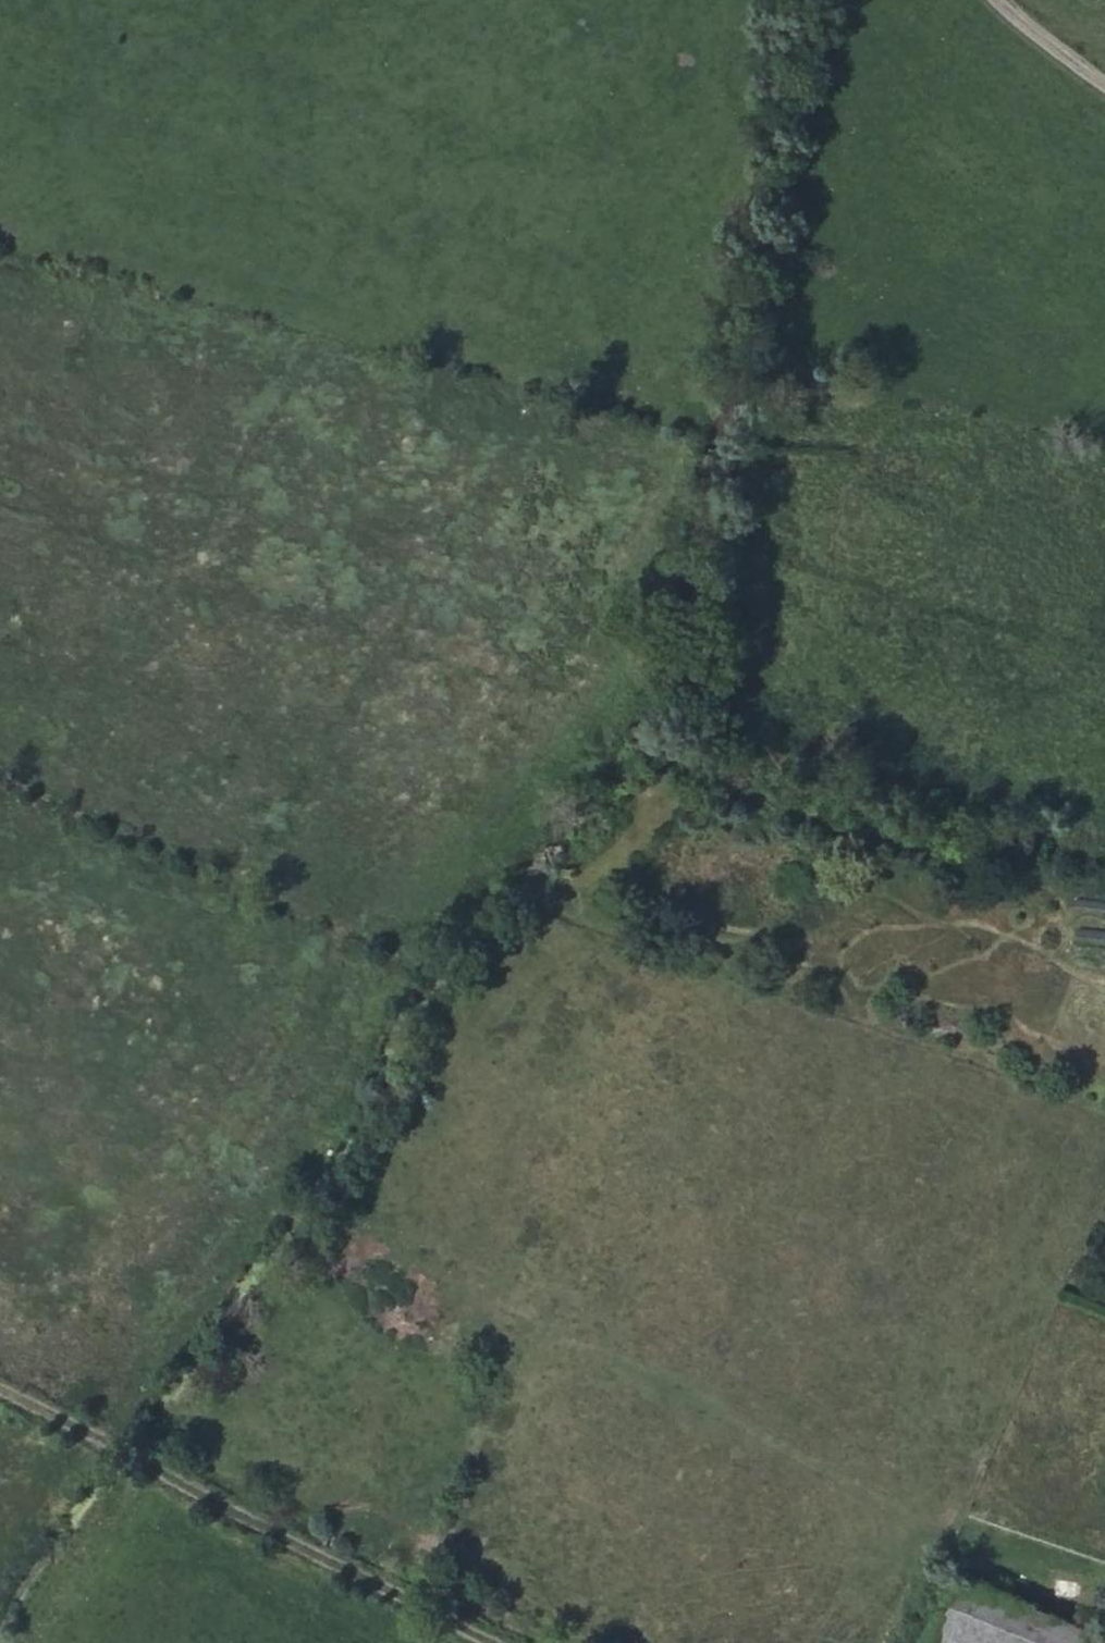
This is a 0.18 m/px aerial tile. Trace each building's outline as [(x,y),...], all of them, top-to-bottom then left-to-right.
[(928,1642),(1097,1642),(960,1577),(928,1642)]
